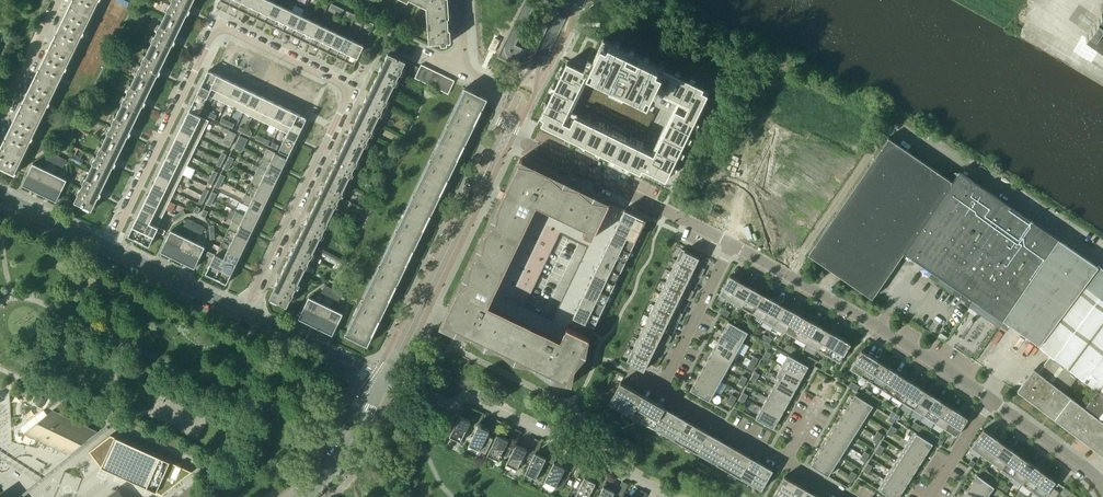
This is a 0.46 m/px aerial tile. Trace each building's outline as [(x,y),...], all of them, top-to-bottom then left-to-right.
[(61,22),(84,33),(100,0),(72,0),(61,22)] [(194,0),(171,0),(163,18),(181,26),(194,0)] [(229,5),(237,10),(242,0),(231,0),(229,5)] [(246,14),(253,0),(242,0),(237,10),(246,14)] [(246,14),(255,18),(264,0),(253,0),(246,14)] [(274,2),(269,0),(264,0),(255,18),(264,22),(274,2)] [(426,7),(429,43),(441,42),(447,41),(450,41),(449,25),(450,25),(450,20),(449,20),(447,0),(435,0),(426,7)] [(283,7),(274,2),(264,22),(273,27),(283,7)] [(282,31),(292,11),(283,7),(273,27),(282,31)] [(300,15),(292,11),(282,31),(291,35),(300,15)] [(1086,37),(1102,49),(1102,15),(1102,14),(1086,37)] [(300,40),(309,20),(300,15),(291,35),(300,40)] [(148,48),(166,57),(181,26),(163,18),(148,48)] [(318,24),(309,20),(300,40),(308,44),(318,24)] [(84,33),(61,22),(44,57),(67,68),(84,33)] [(317,48),(327,28),(318,24),(308,44),(317,48)] [(336,32),(327,28),(317,48),(326,53),(336,32)] [(335,57),(345,37),(336,32),(326,53),(335,57)] [(354,41),(345,37),(335,57),(344,61),(354,41)] [(703,90),(704,87),(604,38),(588,71),(568,61),(538,122),(611,158),(624,164),(641,172),(643,168),(666,179),(708,93),(703,90)] [(344,61),(353,66),(363,46),(354,41),(344,61)] [(151,87),(166,57),(148,48),(133,79),(151,87)] [(388,53),(373,84),(390,92),(405,61),(388,53)] [(67,68),(44,57),(27,92),(50,103),(67,68)] [(419,67),(418,71),(415,77),(421,80),(428,67),(421,64),(419,67)] [(434,70),(428,67),(421,80),(423,81),(428,84),(434,70)] [(208,70),(199,89),(208,93),(217,75),(208,70)] [(441,74),(434,70),(428,84),(434,87),(441,74)] [(448,77),(441,74),(434,87),(441,91),(448,77)] [(217,75),(208,93),(207,95),(208,95),(216,99),(226,79),(217,75)] [(455,80),(448,77),(441,91),(447,94),(455,80)] [(136,118),(151,87),(133,79),(118,109),(136,118)] [(226,79),(216,99),(225,103),(235,83),(226,79)] [(244,88),(235,83),(225,103),(234,108),(244,88)] [(373,84),(368,93),(358,114),(375,122),(390,92),(373,84)] [(243,112),(253,92),(244,88),(234,108),(243,112)] [(469,134),(484,103),(486,98),(467,88),(449,124),(469,134)] [(208,93),(199,89),(190,108),(200,112),(208,95),(207,95),(208,93)] [(50,103),(27,92),(10,128),(33,138),(50,103)] [(262,96),(253,92),(243,112),(252,116),(262,96)] [(262,96),(252,116),(261,121),(270,100),(262,96)] [(279,105),(270,100),(261,121),(270,125),(279,105)] [(279,105),(270,125),(278,129),(288,109),(279,105)] [(136,118),(118,109),(104,140),(122,148),(136,118)] [(297,113),(288,109),(278,129),(287,133),(288,132),(297,113)] [(189,110),(184,120),(204,130),(208,120),(189,111),(189,110)] [(297,113),(288,132),(297,137),(306,118),(297,113)] [(358,114),(343,145),(361,153),(375,122),(358,114)] [(204,130),(184,120),(180,129),(200,138),(204,130)] [(449,124),(432,159),(452,169),(469,134),(449,124)] [(16,173),(33,138),(10,128),(0,149),(0,166),(16,173)] [(180,129),(175,138),(195,147),(200,138),(180,129)] [(288,155),(297,137),(288,132),(287,133),(278,150),(288,155)] [(888,137),(808,254),(830,268),(831,269),(838,274),(840,275),(841,276),(872,298),(874,295),(904,251),(931,212),(952,182),(888,137)] [(195,147),(175,138),(171,146),(191,156),(195,147)] [(107,179),(122,148),(104,140),(89,170),(107,179)] [(346,183),(361,153),(343,145),(328,175),(346,183)] [(191,156),(171,146),(167,155),(187,165),(191,156)] [(267,148),(262,158),(282,168),(287,158),(286,157),(286,158),(267,148)] [(46,159),(52,161),(55,154),(50,151),(46,159)] [(84,159),(72,153),(70,158),(81,164),(84,159)] [(55,154),(52,161),(58,164),(61,156),(55,154)] [(167,155),(162,164),(182,174),(187,165),(167,155)] [(61,156),(58,164),(63,167),(67,159),(61,156)] [(262,158),(258,167),(278,176),(282,168),(262,158)] [(501,351),(514,361),(531,365),(551,379),(572,384),(576,368),(576,367),(586,355),(587,354),(590,338),(589,337),(567,326),(567,327),(560,342),(545,335),(545,336),(485,308),(488,303),(486,302),(473,296),(477,288),(493,296),(494,292),(491,290),(527,216),(515,210),(521,197),(533,203),(535,199),(552,207),(581,221),(582,222),(596,228),(596,229),(597,229),(610,203),(609,203),(610,201),(520,158),(440,326),(455,333),(466,335),(472,336),(484,347),(485,348),(501,351)] [(452,169),(432,159),(414,194),(435,204),(452,169)] [(45,169),(34,163),(23,184),(34,190),(45,169)] [(178,183),(182,174),(162,164),(158,173),(178,183)] [(258,167),(254,176),(274,185),(278,176),(258,167)] [(56,174),(45,169),(34,190),(45,195),(56,174)] [(107,179),(89,170),(74,201),(92,209),(107,179)] [(1098,266),(960,171),(952,182),(931,212),(904,251),(932,271),(929,275),(971,304),(975,307),(1008,329),(1011,324),(1040,344),(1039,345),(1052,355),(1037,374),(1033,370),(1019,388),(1019,389),(1052,414),(1085,440),(1097,449),(1102,453),(1102,268),(1098,265),(1098,266)] [(178,183),(158,173),(154,182),(174,192),(178,183)] [(67,180),(56,174),(45,195),(56,200),(67,180)] [(328,175),(313,206),(331,214),(346,183),(328,175)] [(254,176),(249,184),(269,194),(274,185),(254,176)] [(154,182),(149,191),(170,200),(174,192),(154,182)] [(249,184),(245,193),(265,203),(269,194),(249,184)] [(149,191),(149,192),(145,200),(165,209),(170,200),(149,191)] [(245,193),(241,202),(261,212),(265,203),(245,193)] [(414,194),(397,229),(418,239),(435,204),(414,194)] [(145,200),(141,208),(161,218),(165,209),(145,200)] [(241,202),(236,211),(256,221),(261,212),(241,202)] [(316,244),(331,214),(313,206),(299,236),(316,244)] [(161,218),(141,208),(137,217),(147,222),(157,227),(157,226),(161,218)] [(646,219),(625,209),(620,219),(641,229),(646,219)] [(236,211),(232,220),(252,230),(256,221),(236,211)] [(138,240),(147,222),(137,217),(128,235),(138,240)] [(187,217),(183,225),(189,228),(193,220),(187,217)] [(641,229),(620,219),(615,230),(636,240),(641,229)] [(199,223),(193,220),(189,228),(195,231),(199,223)] [(232,220),(228,229),(248,238),(252,230),(232,220)] [(157,227),(147,222),(138,240),(149,246),(156,231),(163,234),(165,230),(157,226),(157,227)] [(205,226),(199,223),(195,231),(201,234),(205,226)] [(228,229),(224,238),(244,247),(248,238),(228,229)] [(418,239),(397,229),(380,264),(401,274),(418,239)] [(183,235),(172,230),(161,251),(172,256),(183,235)] [(636,240),(615,230),(609,241),(630,251),(636,240)] [(183,235),(172,256),(183,262),(194,241),(183,235)] [(299,236),(284,267),(302,275),(316,244),(299,236)] [(224,238),(219,246),(239,256),(244,247),(224,238)] [(205,246),(194,241),(183,262),(194,267),(205,246)] [(630,251),(609,241),(604,252),(625,262),(630,251)] [(235,265),(235,264),(239,256),(219,246),(215,255),(225,260),(235,265)] [(323,251),(322,253),(335,260),(337,256),(319,247),(318,249),(323,251)] [(682,248),(676,260),(694,268),(699,257),(682,248)] [(216,278),(225,260),(215,255),(207,251),(206,255),(212,258),(205,273),(216,278)] [(625,262),(604,252),(599,262),(620,272),(625,262)] [(319,262),(321,255),(316,253),(313,260),(319,262)] [(226,283),(235,265),(225,260),(216,278),(226,283)] [(676,260),(671,271),(688,280),(694,268),(676,260)] [(620,272),(599,262),(594,273),(615,283),(620,272)] [(384,309),(401,274),(380,264),(362,298),(384,309)] [(287,306),(302,275),(284,267),(269,297),(287,306)] [(671,271),(665,282),(683,291),(688,280),(671,271)] [(615,283),(594,273),(589,284),(610,294),(615,283)] [(730,300),(741,281),(730,275),(719,294),(730,300)] [(730,300),(741,306),(752,287),(741,281),(730,300)] [(665,282),(660,294),(677,302),(683,291),(665,282)] [(331,287),(325,284),(321,292),(327,295),(331,287)] [(610,294),(589,284),(584,294),(605,305),(610,294)] [(331,287),(327,295),(333,298),(337,290),(331,287)] [(763,293),(752,287),(741,306),(752,312),(763,293)] [(343,293),(337,290),(333,298),(339,301),(343,293)] [(763,319),(774,299),(763,293),(752,312),(763,319)] [(605,305),(584,294),(578,305),(599,315),(605,305)] [(660,294),(654,305),(672,313),(677,302),(660,294)] [(320,302),(309,297),(299,318),(310,323),(320,302)] [(368,344),(384,309),(362,298),(345,333),(368,344)] [(762,321),(773,327),(785,306),(774,299),(763,319),(762,321)] [(331,308),(320,302),(310,323),(321,329),(331,308)] [(599,315),(578,305),(573,316),(594,326),(599,315)] [(654,305),(649,316),(666,325),(672,313),(654,305)] [(784,333),(785,331),(796,312),(785,306),(773,327),(784,333)] [(342,313),(331,308),(321,329),(332,334),(342,313)] [(796,337),(807,318),(796,312),(785,331),(796,337)] [(649,316),(643,327),(661,336),(666,325),(649,316)] [(796,337),(807,343),(818,324),(807,318),(796,337)] [(743,341),(748,331),(729,321),(723,331),(743,341)] [(829,330),(818,324),(807,343),(818,350),(829,330)] [(643,327),(638,338),(655,347),(661,336),(643,327)] [(840,336),(829,330),(818,350),(829,356),(840,336)] [(743,341),(723,331),(718,340),(737,351),(743,341)] [(840,336),(829,356),(840,362),(851,343),(840,336)] [(638,338),(632,350),(650,358),(655,347),(638,338)] [(731,361),(737,351),(718,340),(712,350),(731,361)] [(850,368),(861,375),(872,356),(862,349),(850,368)] [(632,350),(627,361),(644,370),(650,358),(632,350)] [(731,361),(712,350),(707,360),(726,371),(731,361)] [(782,365),(803,376),(809,366),(788,354),(782,365)] [(754,355),(750,361),(755,364),(759,358),(754,355)] [(411,365),(423,371),(427,361),(415,356),(411,365)] [(871,382),(883,363),(872,356),(861,375),(871,382)] [(720,381),(726,371),(707,360),(701,370),(720,381)] [(752,370),(755,364),(750,361),(747,367),(752,370)] [(882,388),(894,370),(883,363),(871,382),(882,388)] [(776,375),(778,377),(779,376),(797,386),(803,376),(782,365),(776,375)] [(444,377),(442,381),(449,384),(453,377),(449,375),(452,371),(442,366),(438,375),(444,377)] [(720,381),(701,370),(696,380),(715,391),(720,381)] [(892,395),(904,376),(899,373),(894,370),(882,388),(892,395)] [(773,387),(791,397),(797,386),(779,376),(778,377),(773,387)] [(903,402),(915,383),(904,376),(892,395),(903,402)] [(709,401),(715,391),(696,380),(690,390),(709,401)] [(621,381),(609,401),(612,402),(621,407),(632,388),(627,385),(622,382),(621,381)] [(914,409),(926,390),(915,383),(903,402),(914,409)] [(767,397),(785,407),(791,397),(773,387),(767,397)] [(632,388),(621,407),(631,414),(643,394),(642,394),(637,391),(632,388)] [(914,409),(924,415),(936,397),(926,390),(914,409)] [(643,394),(631,414),(642,420),(654,400),(649,397),(643,394)] [(856,394),(849,404),(867,415),(873,405),(870,403),(856,394)] [(41,407),(46,399),(41,395),(36,403),(41,407)] [(761,408),(779,418),(785,407),(767,397),(761,408)] [(936,397),(924,415),(935,422),(947,403),(936,397)] [(659,403),(654,400),(642,420),(653,426),(664,406),(659,403)] [(935,422),(946,429),(957,410),(947,403),(935,422)] [(843,414),(860,425),(867,415),(849,404),(843,414)] [(653,426),(664,432),(675,413),(664,406),(653,426)] [(755,418),(774,428),(779,418),(761,408),(755,418)] [(97,431),(53,410),(24,433),(68,454),(97,431)] [(472,422),(478,425),(484,413),(478,410),(472,422)] [(946,429),(956,436),(968,417),(957,410),(946,429)] [(680,415),(675,413),(664,432),(675,439),(686,419),(680,415)] [(836,424),(854,435),(860,425),(843,414),(836,424)] [(450,436),(461,441),(471,421),(460,415),(450,436)] [(491,432),(497,434),(503,422),(497,419),(491,432)] [(687,419),(686,419),(675,439),(686,445),(697,425),(692,422),(687,419)] [(836,424),(830,434),(847,445),(854,435),(836,424)] [(490,430),(479,425),(468,445),(479,451),(480,449),(486,452),(493,437),(487,435),(490,430)] [(702,428),(697,425),(686,445),(696,451),(708,431),(707,431),(702,428)] [(983,427),(970,445),(980,453),(994,435),(983,427)] [(510,441),(516,444),(522,431),(516,428),(510,441)] [(719,438),(714,435),(708,432),(708,431),(696,451),(707,457),(719,438)] [(915,431),(909,441),(927,452),(933,443),(915,431)] [(498,460),(501,454),(507,457),(512,448),(506,445),(509,439),(497,434),(487,454),(498,460)] [(841,455),(847,445),(830,434),(824,444),(841,455)] [(162,495),(192,472),(110,435),(89,451),(101,467),(162,495)] [(1004,442),(994,435),(980,453),(991,460),(1004,442)] [(529,450),(535,453),(541,441),(535,438),(529,450)] [(723,440),(719,438),(707,457),(718,463),(729,444),(723,440)] [(921,462),(927,452),(909,441),(902,450),(921,462)] [(1004,442),(991,460),(1001,468),(1014,450),(1004,442)] [(506,464),(517,469),(527,449),(516,443),(506,464)] [(729,444),(718,463),(729,470),(740,450),(735,447),(730,444),(729,444)] [(835,466),(841,455),(824,444),(817,454),(835,466)] [(548,459),(554,462),(560,450),(554,447),(548,459)] [(745,453),(740,450),(729,470),(740,476),(751,456),(750,456),(745,453)] [(896,460),(915,472),(921,462),(902,450),(896,460)] [(1014,450),(1001,468),(1011,475),(1024,457),(1014,450)] [(525,473),(536,478),(546,458),(535,452),(525,473)] [(817,454),(811,464),(828,476),(835,466),(817,454)] [(573,471),(579,459),(573,456),(567,469),(573,471)] [(762,463),(757,460),(751,457),(751,456),(740,476),(751,482),(762,463)] [(1024,457),(1011,475),(1021,483),(1035,465),(1024,457)] [(909,481),(915,472),(896,460),(890,469),(909,481)] [(555,488),(556,486),(562,490),(569,475),(563,472),(565,467),(554,462),(546,478),(544,482),(555,488)] [(767,465),(762,463),(751,482),(762,489),(773,469),(772,468),(767,465)] [(1035,465),(1021,483),(1032,490),(1045,472),(1035,465)] [(902,491),(909,481),(890,469),(884,479),(902,491)] [(603,487),(609,474),(603,471),(597,484),(603,487)] [(1032,490),(1041,496),(1043,496),(1055,480),(1045,472),(1032,490)] [(977,474),(970,484),(987,496),(994,486),(977,474)] [(776,496),(787,496),(796,482),(791,479),(785,476),(784,476),(773,495),(776,496)] [(596,482),(585,477),(575,496),(589,496),(596,482)] [(891,496),(898,496),(902,491),(884,479),(878,488),(891,496)] [(622,496),(628,483),(622,481),(616,493),(622,496)] [(801,485),(796,482),(787,496),(802,496),(807,488),(806,488),(801,485)] [(987,496),(970,484),(964,493),(969,496),(987,496)] [(615,491),(604,486),(598,496),(613,496),(612,496),(615,491)] [(118,488),(106,496),(124,496),(118,488)] [(807,489),(807,488),(802,496),(815,496),(817,494),(812,491),(807,489)] [(1048,495),(1051,496),(1055,496),(1059,492),(1054,488),(1048,495)]
